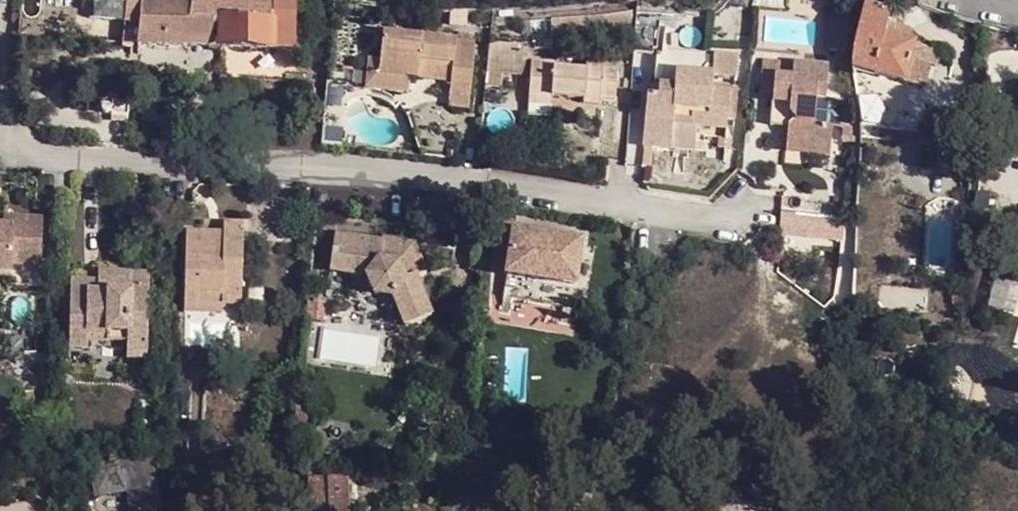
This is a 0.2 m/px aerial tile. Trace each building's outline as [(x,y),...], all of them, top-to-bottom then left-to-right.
[(220,45),(221,2),(200,0),(84,0),(84,1),(122,4),(122,21),(137,22),(138,43),(220,45)] [(270,48),(292,49),(295,0),(221,0),(221,2),(220,45),(270,48)] [(854,40),(850,70),(904,81),(915,42),(912,41),(884,35),(888,23),(890,11),(864,3),(854,40)] [(831,16),(829,44),(842,45),(843,17),(831,16)] [(653,51),(656,25),(636,22),(635,31),(633,49),(653,51)] [(884,35),(912,41),(912,39),(911,37),(910,34),(909,32),(907,30),(906,30),(904,29),(903,28),(902,25),(888,23),(884,35)] [(454,38),(380,31),(375,74),(414,77),(414,72),(449,74),(446,94),(467,95),(472,46),(454,45),(454,38)] [(523,41),(490,41),(487,71),(522,72),(523,41)] [(915,42),(904,81),(916,84),(925,57),(937,60),(940,49),(915,42)] [(711,56),(653,51),(650,85),(656,85),(655,95),(645,94),(640,136),(669,138),(671,119),(688,119),(687,124),(724,126),(727,90),(709,89),(711,56)] [(552,61),(529,59),(526,96),(550,97),(551,87),(565,89),(564,97),(581,98),(580,103),(597,104),(598,98),(612,99),(614,67),(601,66),(601,63),(583,61),(583,70),(552,67),(552,61)] [(826,64),(759,60),(757,90),(770,92),(770,101),(786,102),(786,110),(792,117),(785,126),(783,150),(827,153),(830,124),(811,123),(812,96),(824,97),(826,64)] [(102,92),(99,105),(103,103),(106,104),(108,108),(107,112),(124,114),(126,97),(102,92)] [(855,97),(860,126),(878,128),(886,112),(878,98),(855,97)] [(770,101),(768,125),(785,126),(792,117),(786,110),(786,102),(770,101)] [(103,103),(99,105),(98,108),(100,111),(104,113),(107,112),(108,108),(106,104),(103,103)] [(958,129),(958,119),(929,118),(929,138),(939,139),(940,128),(958,129)] [(669,138),(640,136),(639,147),(668,150),(669,138)] [(973,169),(973,158),(959,156),(959,169),(962,169),(973,169)] [(844,217),(779,211),(777,235),(842,241),(844,217)] [(0,220),(0,268),(15,268),(15,261),(44,262),(45,214),(15,213),(14,221),(7,220),(0,220)] [(6,213),(7,220),(14,221),(15,213),(6,213)] [(242,224),(222,223),(222,231),(222,239),(209,239),(209,231),(185,230),(182,302),(223,303),(223,298),(241,298),(242,224)] [(222,231),(209,231),(209,239),(222,239),(222,231)] [(383,237),(333,231),(328,270),(362,274),(371,295),(390,297),(402,325),(432,312),(416,273),(427,269),(415,237),(383,234),(383,237)] [(581,242),(512,233),(506,277),(575,286),(581,242)] [(129,272),(97,272),(97,278),(96,292),(69,291),(67,350),(86,350),(87,332),(126,334),(125,347),(147,347),(149,288),(130,287),(129,272)] [(97,278),(69,277),(69,291),(96,292),(97,278)] [(162,507),(153,453),(83,465),(88,497),(125,491),(129,510),(139,510),(162,507)] [(670,470),(658,461),(649,474),(661,482),(670,470)]
